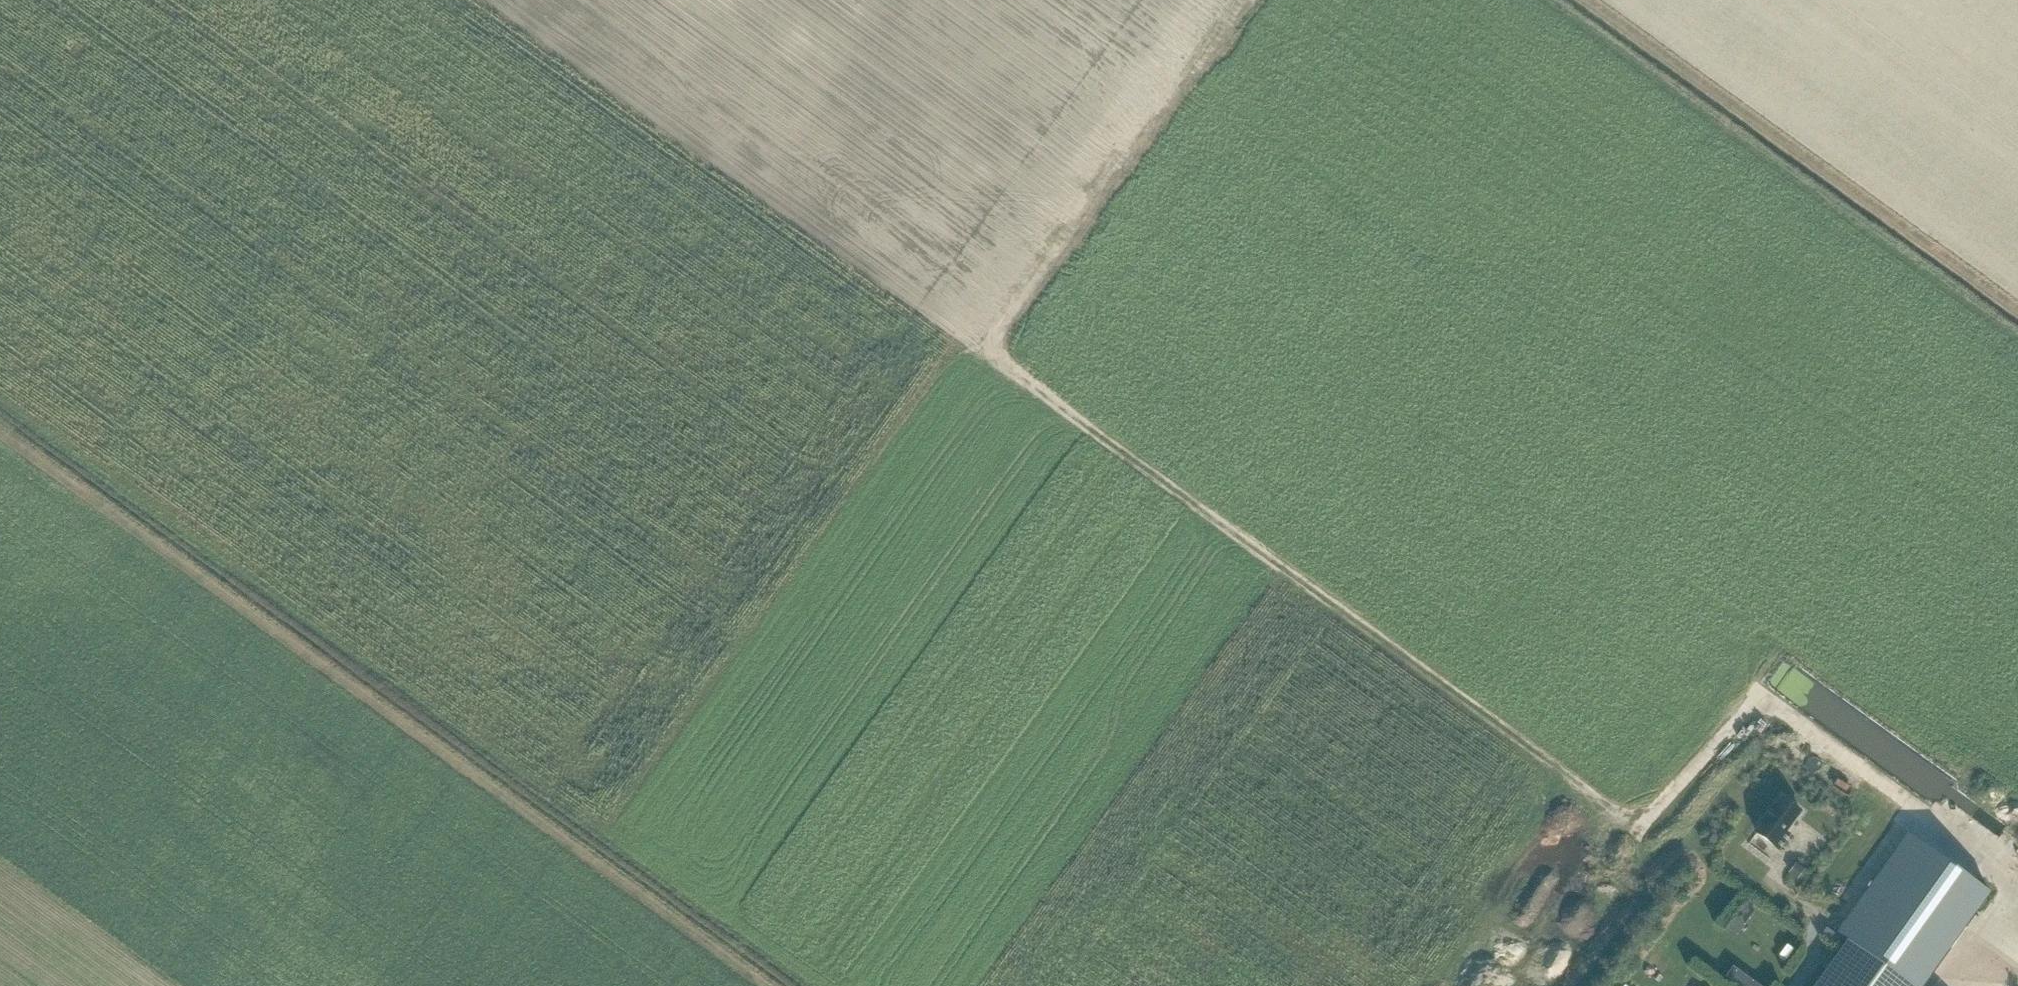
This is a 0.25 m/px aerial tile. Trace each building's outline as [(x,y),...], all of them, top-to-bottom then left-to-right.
[(1775,807),(1774,806),(1761,824),(1763,825),(1756,833),(1778,850),(1789,835),(1786,832),(1801,812),(1782,798),(1775,807)] [(1814,985),(1923,985),(1989,894),(1907,834),(1836,934),(1847,941),(1814,985)] [(1797,864),(1790,873),(1797,879),(1804,870),(1797,864)]
